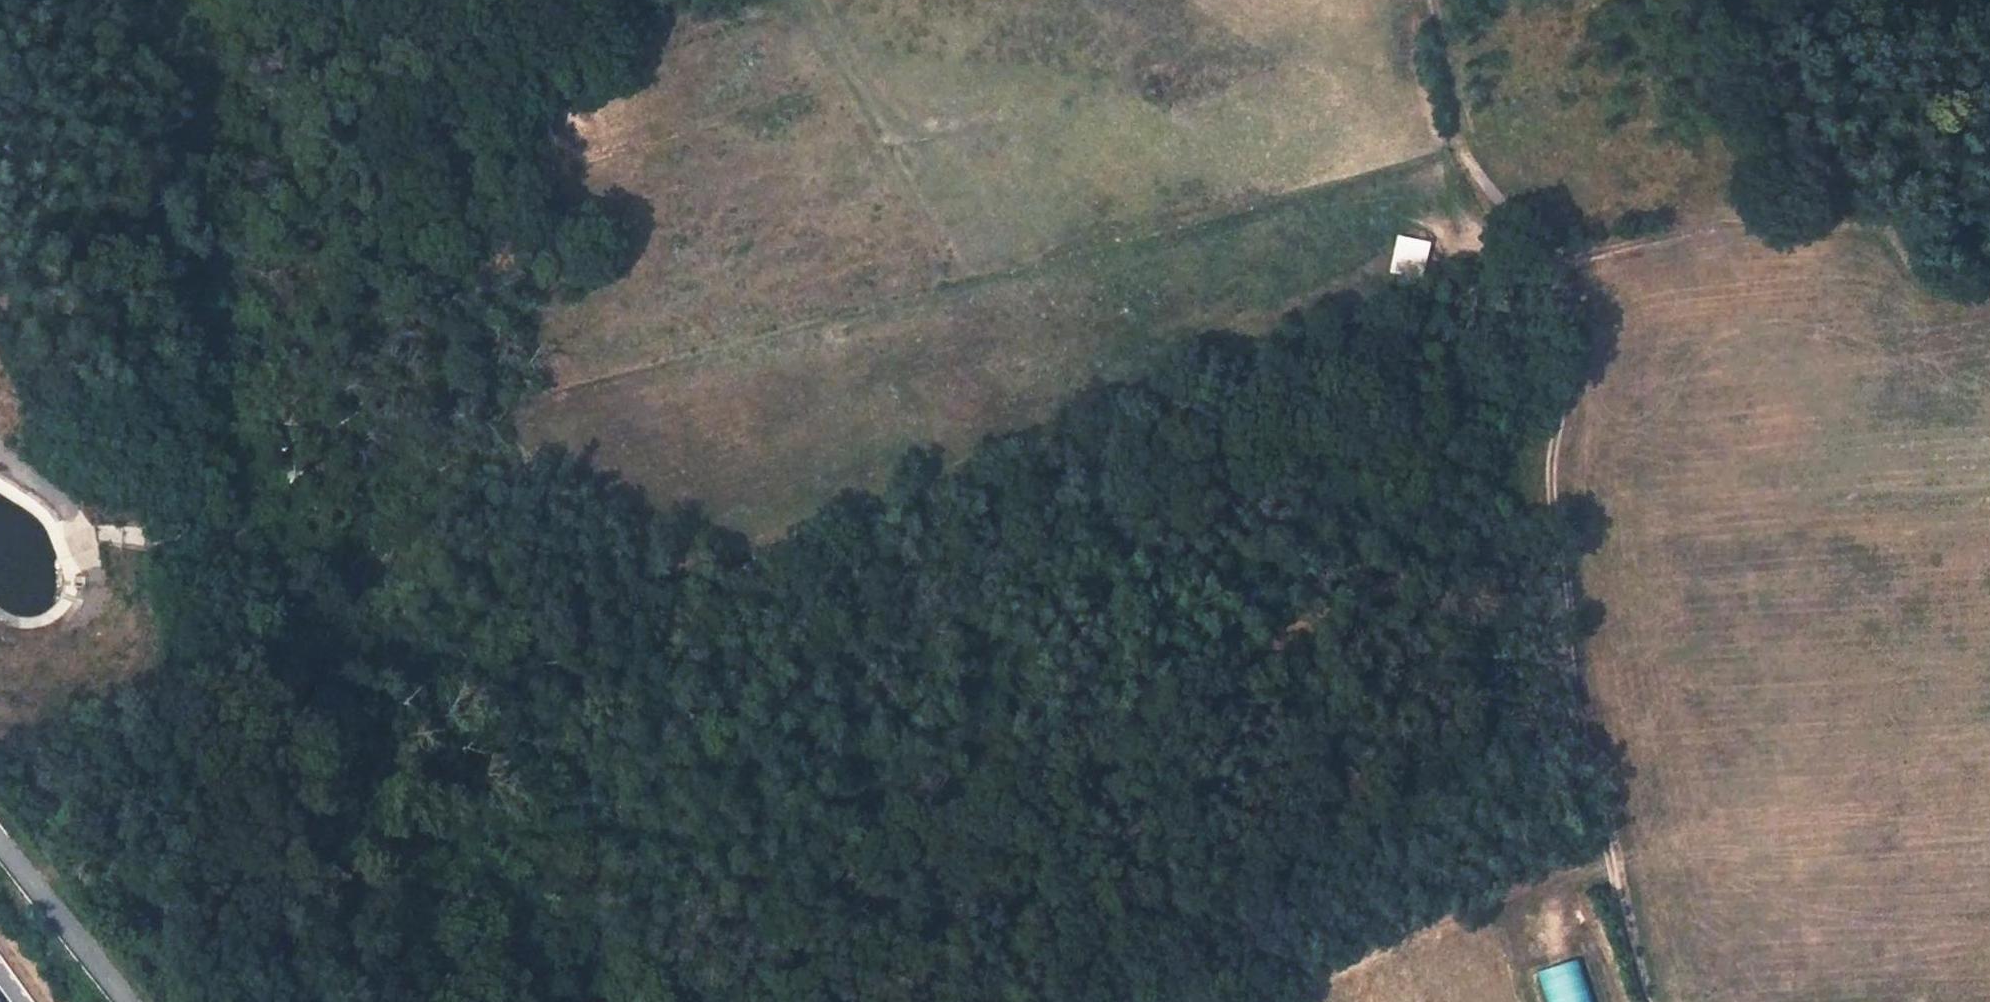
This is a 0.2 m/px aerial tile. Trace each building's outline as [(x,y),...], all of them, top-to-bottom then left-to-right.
[(1397,234),(1391,263),(1425,269),(1430,240),(1397,234)] [(1537,974),(1546,1001),(1592,1001),(1579,961),(1537,974)]
